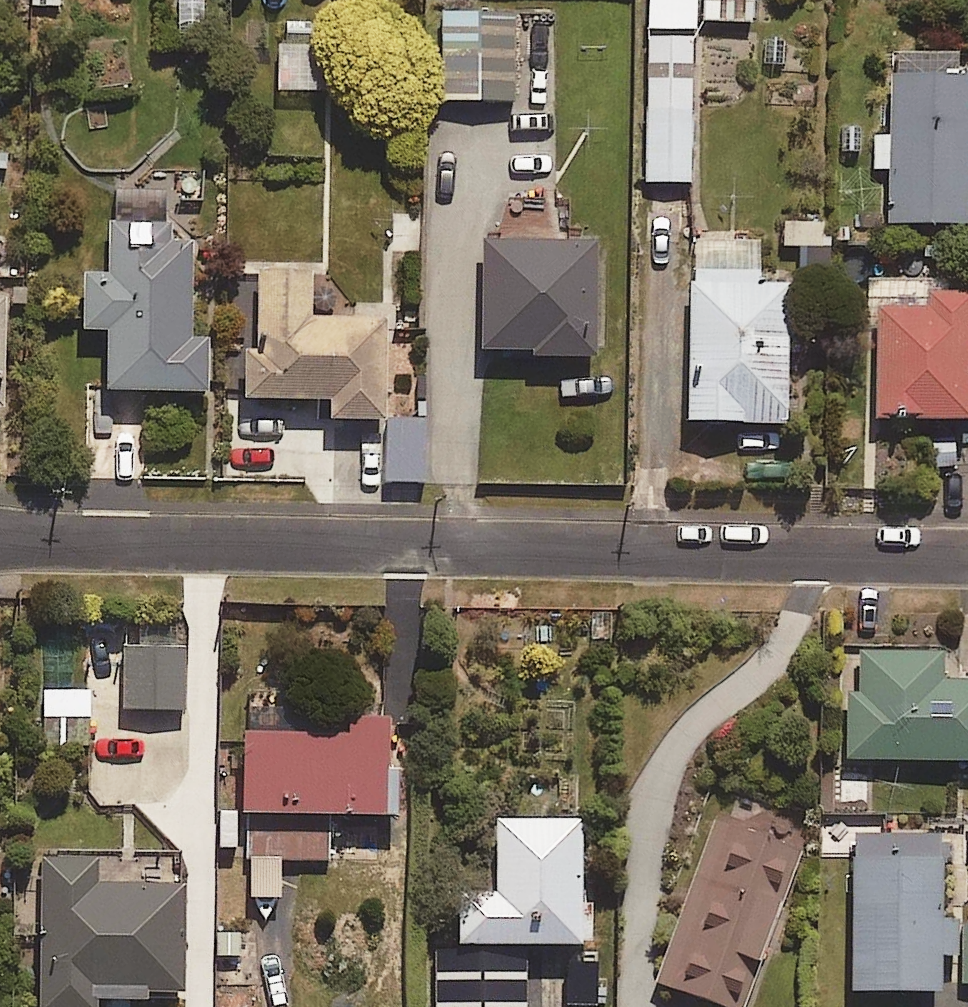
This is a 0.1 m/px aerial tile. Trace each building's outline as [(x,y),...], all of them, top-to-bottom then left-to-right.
[(649,31),(694,30),(694,0),(648,0),(649,31)] [(704,24),(750,22),(749,0),(703,0),(704,24)] [(509,11),(437,14),(440,104),(512,101),(509,11)] [(692,38),(646,38),(645,186),(691,186),(692,38)] [(890,225),(967,227),(967,74),(956,74),(957,51),(894,49),(892,132),(876,132),(875,165),(891,165),(890,225)] [(207,338),(191,338),(192,241),(167,240),(167,222),(110,221),(110,273),(85,272),(84,329),(108,329),(107,391),(206,393),(207,338)] [(596,239),(483,238),(482,351),(523,352),(523,359),(596,359),(596,239)] [(780,428),(785,289),(755,288),(756,245),(692,242),(685,425),(780,428)] [(311,273),(257,273),(257,340),(245,340),(245,398),(331,398),(331,418),(385,418),(385,316),(311,316),(311,273)] [(875,423),(967,422),(967,293),(947,293),(947,277),(873,278),(875,423)] [(424,484),(424,417),(388,417),(387,483),(424,484)] [(180,643),(121,644),(123,712),(181,711),(180,643)] [(967,761),(967,682),(943,682),(943,651),(862,651),(862,688),(850,688),(850,761),(967,761)] [(93,717),(91,688),(44,690),(46,720),(93,717)] [(329,857),(329,817),(397,817),(397,772),(389,772),(389,720),(347,720),(347,733),(241,733),(241,811),(248,810),(249,894),(278,894),(278,858),(329,857)] [(722,811),(662,986),(723,1006),(745,1006),(803,839),(722,811)] [(583,818),(500,818),(500,894),(462,894),(462,947),(530,947),(592,946),(592,906),(584,906),(583,818)] [(941,919),(942,835),(856,834),(854,992),(940,993),(941,955),(958,955),(959,919),(941,919)] [(150,992),(188,991),(187,883),(97,884),(97,856),(39,856),(40,1006),(96,1006),(96,999),(150,999),(150,992)] [(530,947),(462,947),(440,948),(440,1006),(531,1006),(530,947)] [(570,1006),(599,1006),(599,961),(570,960),(570,1006)]
